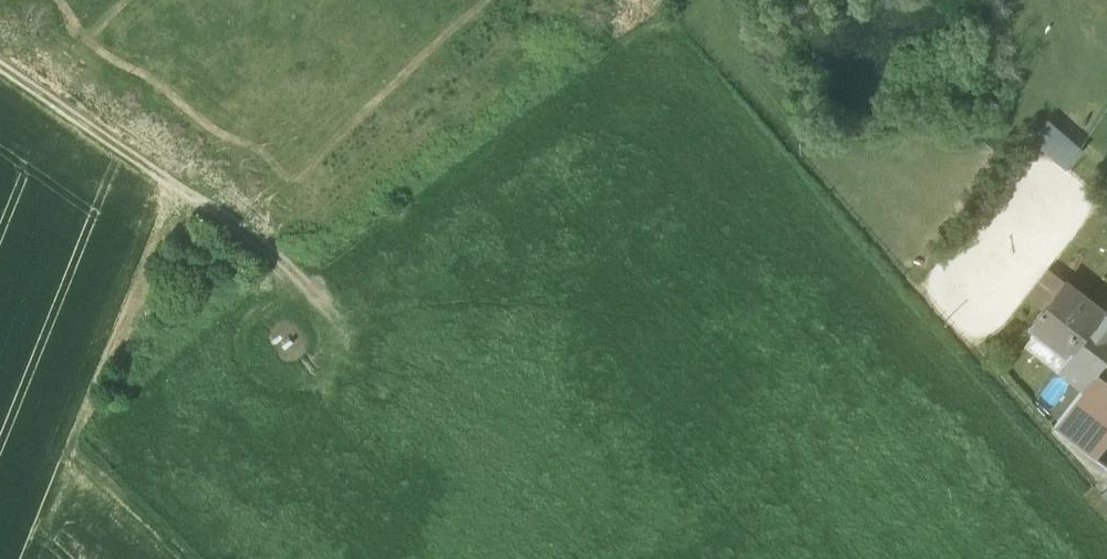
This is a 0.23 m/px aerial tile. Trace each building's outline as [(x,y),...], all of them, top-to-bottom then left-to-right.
[(1036,331),(1069,357),(1071,355),(1079,345),(1079,342),(1075,336),(1094,311),(1096,312),(1101,306),(1068,280),(1044,310),(1043,309),(1041,312),(1042,312),(1031,327),(1036,331)] [(1105,309),(1101,306),(1096,312),(1100,315),(1105,309)] [(1071,355),(1097,374),(1098,372),(1106,361),(1106,320),(1100,315),(1096,312),(1094,311),(1075,336),(1079,342),(1079,345),(1071,355)] [(1026,344),(1059,370),(1069,357),(1036,331),(1026,344)] [(1085,389),(1097,374),(1071,355),(1069,357),(1059,370),(1062,371),(1084,388),(1085,389)] [(1084,388),(1062,371),(1033,406),(1055,425),(1084,388)] [(1098,372),(1097,374),(1085,389),(1084,388),(1055,425),(1089,451),(1106,427),(1106,379),(1098,372)]
